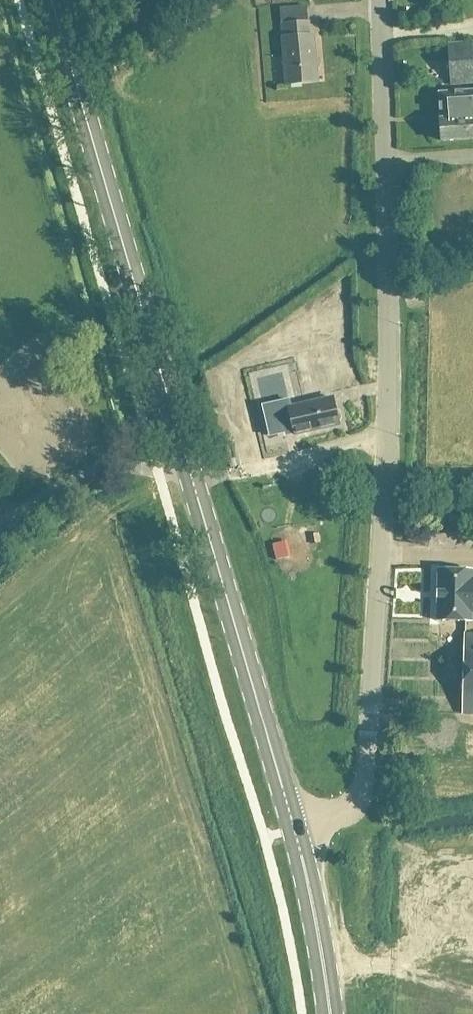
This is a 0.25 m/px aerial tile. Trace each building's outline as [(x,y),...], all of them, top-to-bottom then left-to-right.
[(314,34),(305,35),(304,21),(281,23),(282,37),(286,84),(318,81),(314,34)] [(472,82),(472,42),(447,44),(450,84),(472,82)] [(472,138),(472,90),(438,92),(442,141),(472,138)] [(244,394),(248,405),(270,397),(266,386),(244,394)] [(332,397),(289,407),(265,413),(272,440),(294,433),(338,424),(332,397)] [(438,568),(436,619),(472,620),(472,569),(438,568)] [(464,632),(462,712),(472,713),(472,633),(464,632)]
